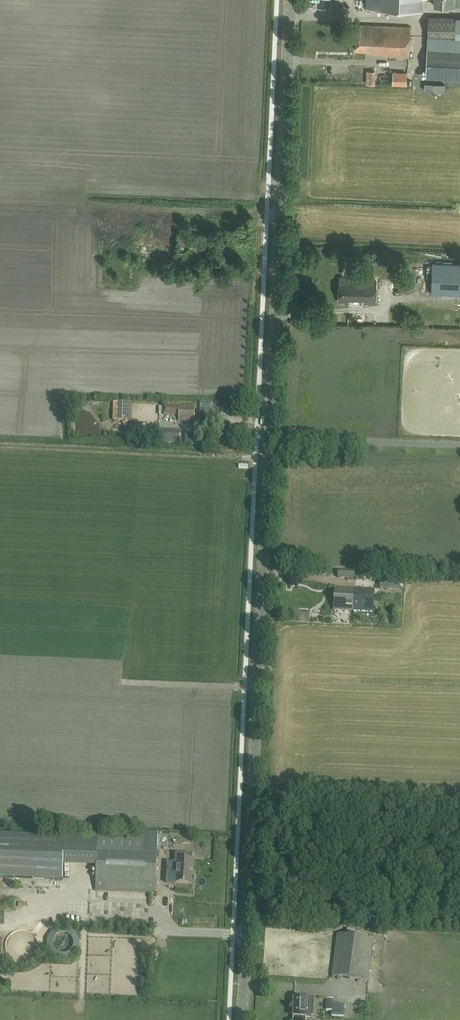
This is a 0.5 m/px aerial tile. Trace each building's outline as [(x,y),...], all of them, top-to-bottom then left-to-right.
[(367,7),(367,11),(372,11),(372,10),(378,10),(378,8),(417,9),(418,0),(371,0),(371,7),(367,7)] [(429,16),(427,38),(455,39),(455,16),(429,16)] [(386,55),(409,56),(410,26),(357,24),(356,49),(367,50),(367,52),(374,52),(374,54),(386,54),(386,55)] [(427,47),(425,77),(459,79),(459,49),(427,47)] [(376,79),(376,68),(367,68),(367,79),(376,79)] [(406,85),(407,72),(393,72),(392,85),(406,85)] [(432,263),(431,291),(453,292),(453,294),(459,294),(459,264),(432,263)] [(377,279),(348,278),(348,277),(340,277),(340,300),(377,300),(377,279)] [(365,324),(366,313),(355,312),(355,323),(365,324)] [(130,421),(131,403),(123,403),(122,421),(130,421)] [(163,405),(163,414),(179,415),(179,421),(194,421),(195,406),(163,405)] [(202,437),(211,437),(211,429),(203,429),(202,437)] [(158,430),(158,443),(179,444),(179,430),(158,430)] [(185,436),(185,444),(201,444),(201,436),(185,436)] [(402,586),(402,577),(386,576),(385,585),(402,586)] [(373,611),(374,589),(351,588),(351,590),(336,589),(334,609),(373,611)] [(310,613),(310,612),(298,611),(297,619),(310,620),(310,613)] [(144,836),(98,834),(95,891),(155,893),(157,850),(143,849),(144,836)] [(63,879),(65,837),(0,835),(0,877),(63,879)] [(193,868),(194,859),(177,858),(176,882),(192,882),(192,868),(193,868)] [(332,975),(368,980),(373,939),(338,934),(332,975)] [(307,999),(294,998),(293,1016),(306,1017),(306,1016),(313,1016),(314,997),(307,996),(307,999)] [(336,998),(328,998),(327,1009),(336,1010),(336,998)]
